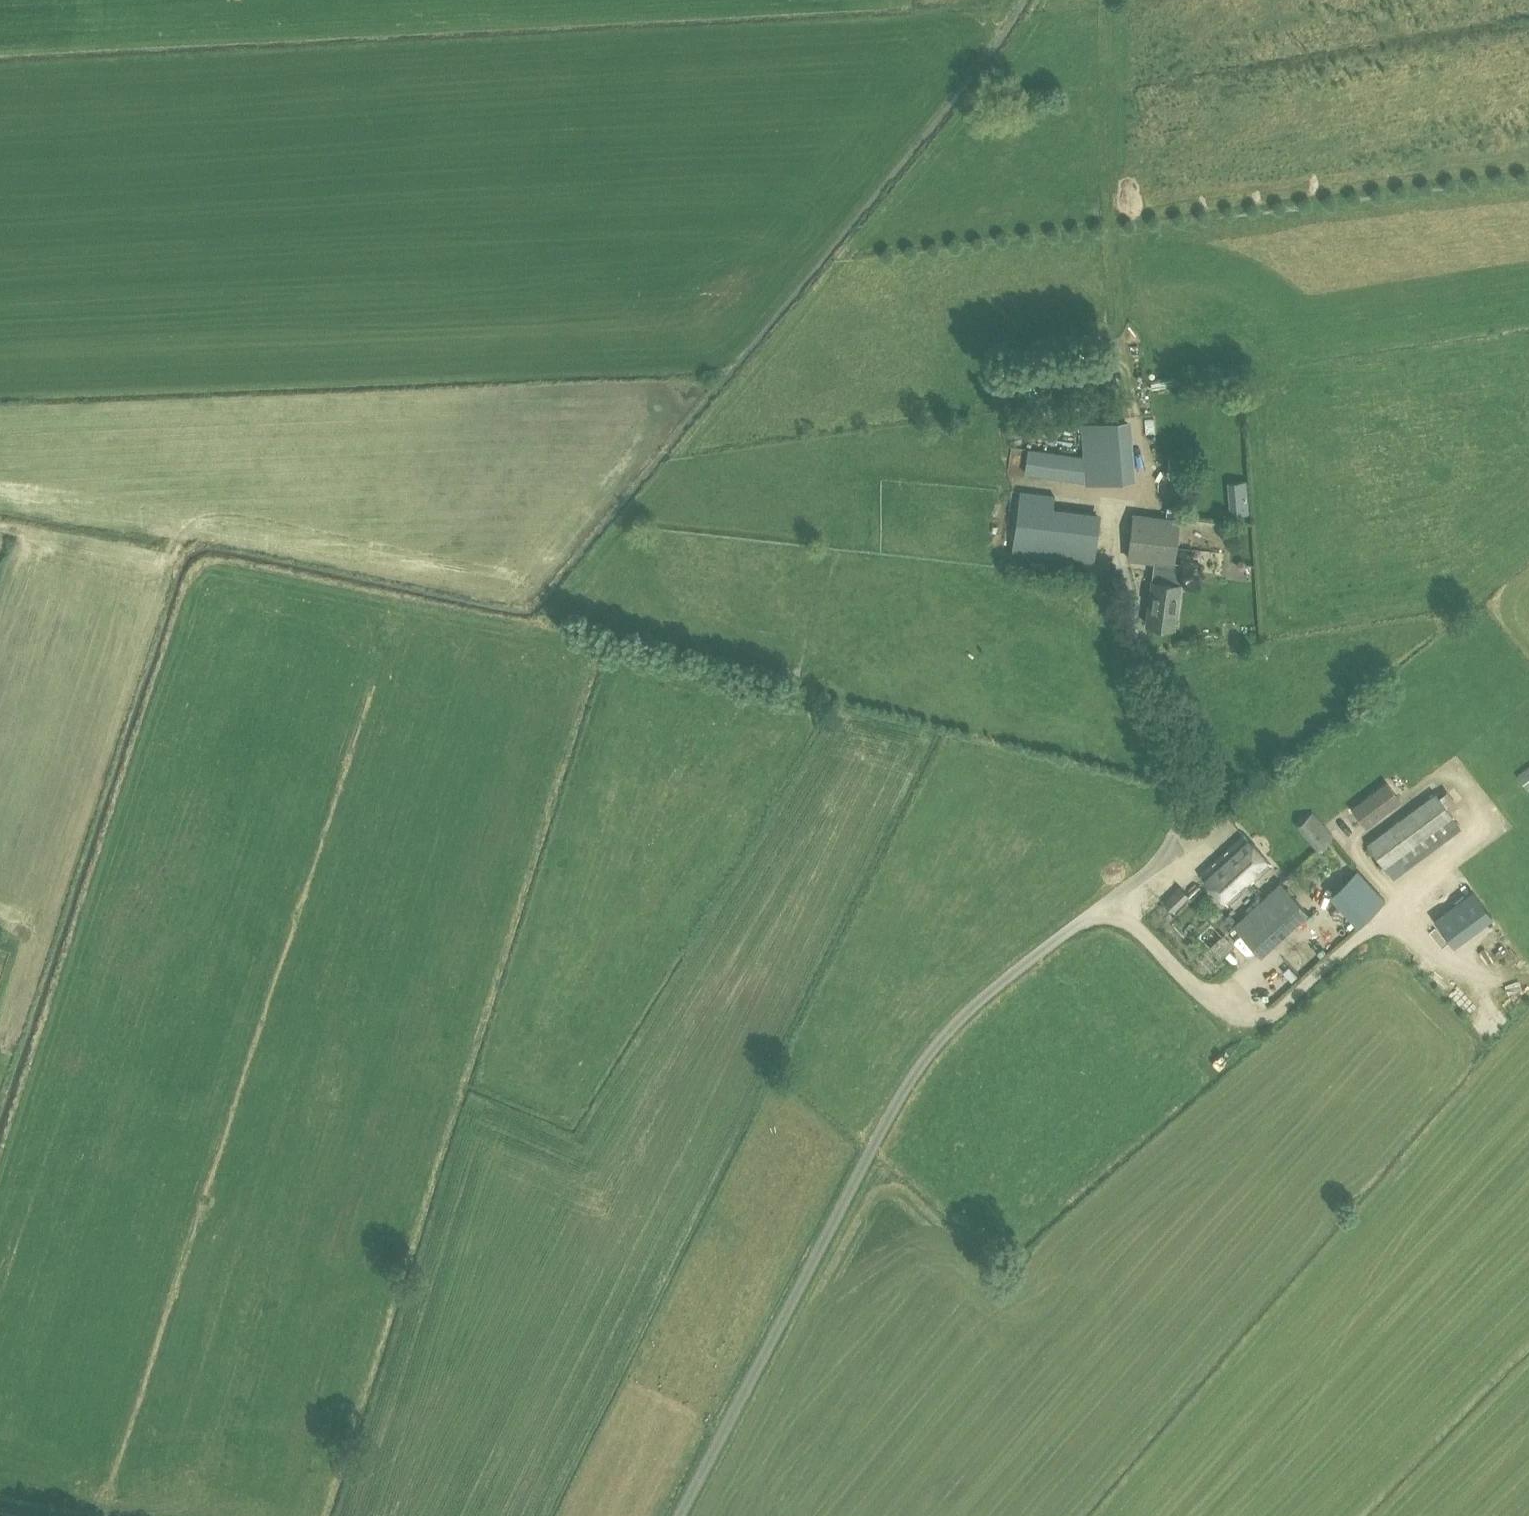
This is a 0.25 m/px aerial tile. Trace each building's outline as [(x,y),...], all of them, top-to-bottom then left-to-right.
[(1097,484),(1130,481),(1129,454),(1125,421),(1092,422),(1082,423),(1085,455),(1026,447),(1024,474),(1097,484)] [(1017,463),(1018,440),(1005,440),(1004,463),(1017,463)] [(1246,480),(1227,481),(1229,515),(1249,513),(1246,480)] [(1012,551),(1040,555),(1043,525),(1050,525),(1051,511),(1052,511),(1053,496),(1019,491),(1012,551)] [(1099,518),(1052,511),(1051,511),(1050,525),(1043,525),(1040,555),(1039,555),(1094,563),(1099,518)] [(1175,627),(1182,575),(1183,562),(1174,561),(1179,520),(1135,515),(1130,558),(1160,562),(1157,583),(1152,582),(1146,624),(1175,627)] [(1517,775),(1528,790),(1528,765),(1517,775)] [(1353,809),(1365,825),(1400,799),(1388,782),(1353,809)] [(1384,867),(1453,815),(1435,792),(1367,843),(1384,867)] [(1320,847),(1331,838),(1323,829),(1312,839),(1320,847)] [(1238,871),(1250,884),(1261,874),(1272,864),(1244,834),(1220,856),(1236,873),(1238,871)] [(1236,873),(1220,856),(1201,874),(1228,904),(1250,884),(1238,871),(1236,873)] [(1281,881),(1272,890),(1234,925),(1261,955),(1309,911),(1281,881)] [(1445,900),(1455,913),(1478,896),(1468,882),(1445,900)] [(1173,911),(1188,896),(1177,886),(1164,901),(1173,911)] [(1420,917),(1432,934),(1456,918),(1444,900),(1420,917)] [(1220,958),(1234,945),(1223,934),(1209,947),(1220,958)]
